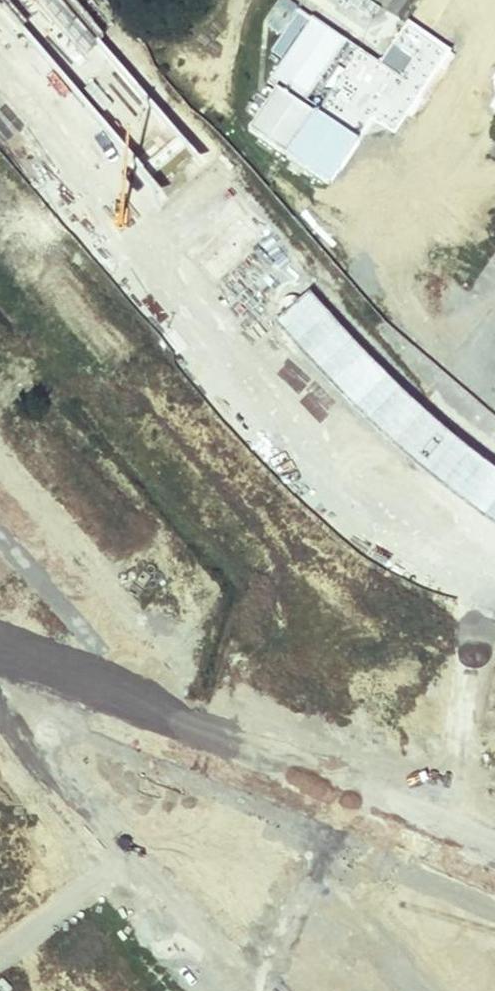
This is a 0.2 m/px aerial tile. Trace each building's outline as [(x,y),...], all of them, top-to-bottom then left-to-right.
[(270,24),(282,32),(298,8),(285,0),(270,24)]
